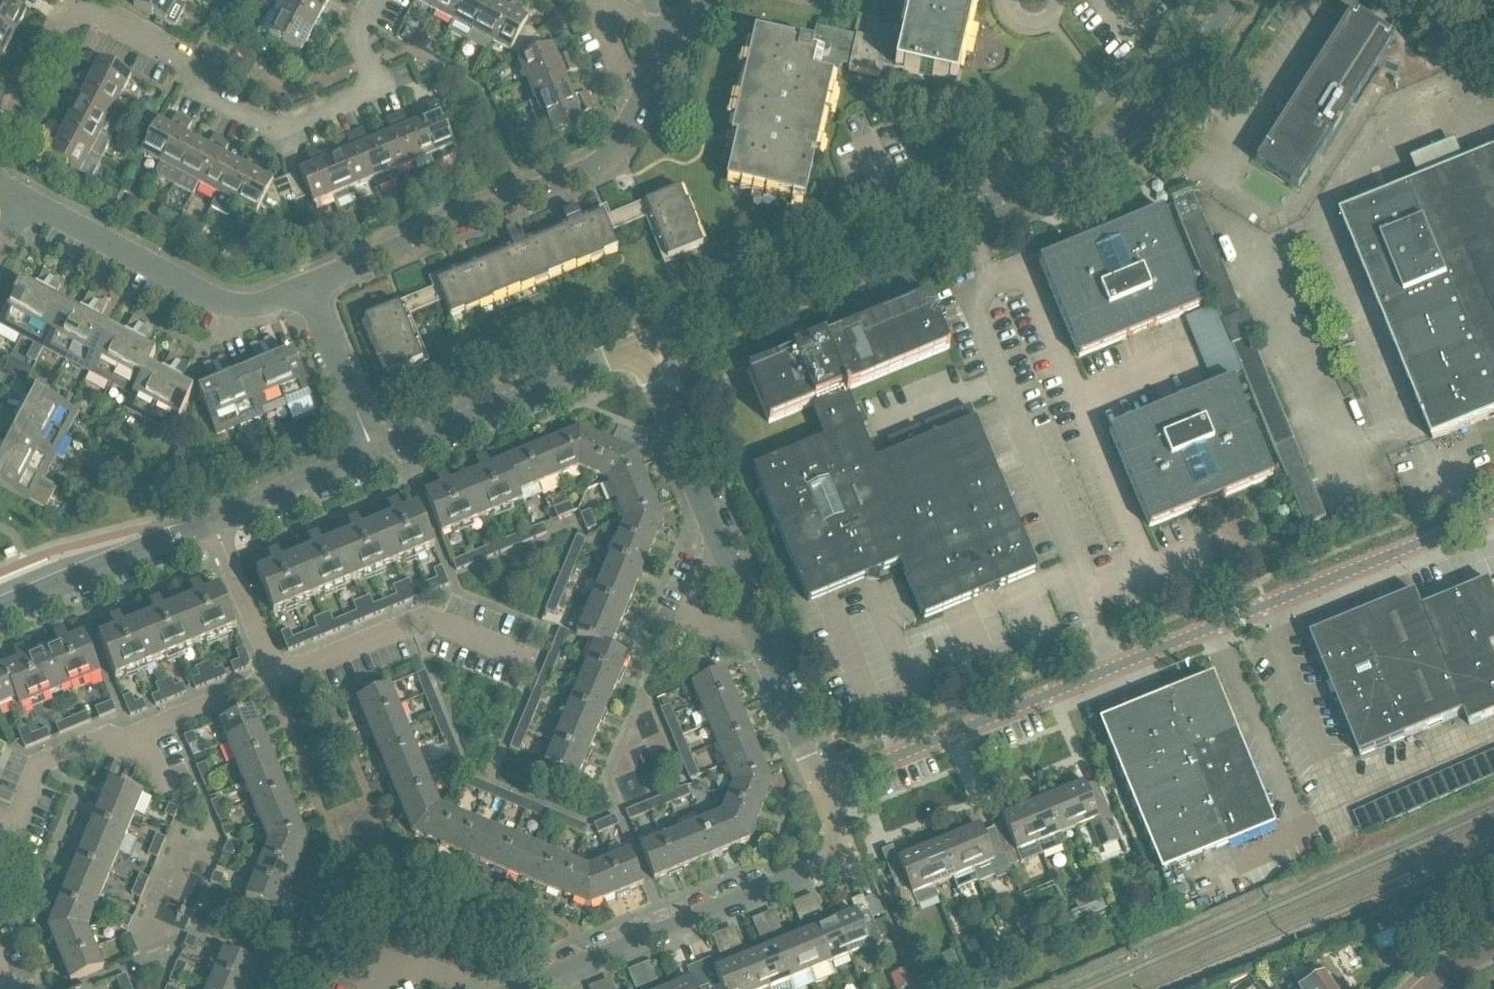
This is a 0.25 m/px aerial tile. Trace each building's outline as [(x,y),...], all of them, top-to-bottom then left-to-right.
[(16,33),(27,12),(13,4),(15,0),(0,0),(0,24),(16,33)] [(176,4),(169,0),(137,0),(133,6),(175,28),(185,9),(176,4)] [(279,15),(311,32),(321,14),(293,0),(287,0),(279,15)] [(321,14),(328,0),(293,0),(321,14)] [(414,1),(434,12),(440,0),(415,0),(414,1)] [(434,12),(453,22),(464,0),(440,0),(434,12)] [(467,41),(489,1),(487,0),(464,0),(453,22),(448,31),(467,41)] [(491,43),(514,0),(503,0),(499,7),(489,1),(467,41),(486,52),(491,43)] [(491,43),(515,56),(515,57),(538,38),(526,25),(528,22),(516,16),(522,3),(517,0),(514,0),(491,43)] [(902,38),(874,32),(872,40),(856,36),(856,37),(816,28),(813,44),(838,50),(835,64),(849,67),(849,69),(881,76),(883,68),(956,84),(974,0),(910,0),(902,38)] [(1351,12),(1256,162),(1298,189),(1394,39),(1351,12)] [(269,36),(300,53),(311,32),(279,15),(269,36)] [(4,55),(16,33),(0,24),(0,53),(4,55)] [(732,136),(737,137),(726,182),(805,200),(833,76),(832,76),(835,64),(838,50),(813,44),(755,31),(732,136)] [(549,50),(538,38),(515,57),(526,83),(574,63),(571,55),(557,61),(552,48),(549,50)] [(81,62),(94,69),(89,80),(120,97),(131,77),(86,54),(81,62)] [(526,83),(534,103),(568,89),(563,76),(577,70),(574,63),(526,83)] [(83,91),(70,84),(66,92),(122,121),(131,103),(120,98),(120,97),(89,80),(83,91)] [(534,103),(529,105),(537,125),(543,123),(590,103),(587,94),(573,100),(568,89),(534,103)] [(61,101),(74,108),(69,118),(112,141),(122,121),(66,92),(61,101)] [(419,123),(432,156),(433,156),(436,163),(456,155),(453,148),(454,147),(434,100),(424,104),(430,118),(419,123)] [(594,111),(590,103),(543,123),(551,143),(584,128),(579,117),(594,111)] [(407,128),(402,114),(393,117),(412,165),(432,156),(419,123),(407,128)] [(168,129),(157,123),(141,155),(160,165),(184,120),(175,115),(168,129)] [(385,120),(390,135),(379,140),(392,173),(393,173),(412,165),(393,117),(385,120)] [(46,131),(90,154),(90,155),(101,161),(112,141),(69,118),(62,130),(50,123),(46,131)] [(192,124),(184,120),(160,165),(180,175),(196,143),(185,137),(192,124)] [(353,134),(373,181),(377,190),(397,182),(393,173),(392,173),(379,140),(367,144),(362,130),(353,134)] [(41,139),(54,146),(48,157),(80,174),(90,155),(90,154),(46,131),(41,139)] [(345,137),(351,151),(340,156),(354,189),(373,181),(353,134),(345,137)] [(207,149),(196,143),(180,175),(199,185),(223,140),(214,135),(207,149)] [(231,144),(223,140),(199,185),(218,195),(235,163),(224,158),(231,144)] [(314,150),(334,197),(333,197),(336,204),(356,196),(353,189),(354,189),(340,156),(328,161),(322,146),(314,150)] [(287,178),(297,202),(309,197),(313,206),(333,197),(334,197),(314,150),(307,153),(311,167),(287,178)] [(1341,215),(1346,228),(1433,441),(1493,416),(1493,153),(1364,206),(1360,198),(1339,207),(1343,215),(1341,215)] [(245,169),(235,163),(218,195),(212,206),(231,216),(237,205),(260,159),(252,155),(245,169)] [(240,207),(238,210),(239,214),(246,218),(251,217),(252,213),(257,215),(261,207),(272,212),(297,202),(287,178),(273,183),(262,178),(269,164),(260,159),(237,205),(240,207)] [(364,320),(387,376),(422,362),(405,320),(444,304),(450,319),(618,250),(612,235),(650,219),(667,260),(703,246),(679,189),(605,220),(603,215),(436,284),(438,290),(364,320)] [(1171,199),(1242,372),(1244,376),(1306,527),(1325,519),(1191,192),(1171,199)] [(130,195),(120,212),(132,219),(142,201),(130,195)] [(1163,210),(1087,241),(1039,261),(1079,358),(1203,307),(1163,210)] [(576,212),(563,217),(566,225),(579,219),(576,212)] [(150,216),(145,226),(152,229),(157,220),(150,216)] [(157,220),(152,229),(170,239),(175,229),(157,220)] [(512,247),(523,242),(519,233),(508,238),(512,247)] [(21,283),(0,324),(0,326),(42,349),(64,306),(53,300),(63,282),(54,277),(50,278),(50,274),(44,271),(34,290),(21,283)] [(78,313),(64,306),(42,349),(88,373),(110,331),(97,324),(107,305),(99,301),(95,302),(94,301),(94,298),(88,295),(78,313)] [(928,299),(793,354),(748,373),(768,423),(813,405),(846,391),(948,349),(928,299)] [(123,337),(110,331),(88,373),(132,397),(147,368),(154,354),(143,348),(153,329),(146,325),(142,328),(139,325),(139,322),(133,319),(123,337)] [(250,346),(259,367),(245,372),(263,416),(310,397),(291,353),(279,358),(270,338),(264,341),(263,344),(259,346),(255,344),(250,346)] [(147,368),(132,397),(125,410),(171,434),(193,392),(180,385),(189,366),(184,363),(181,364),(176,361),(176,359),(170,356),(160,374),(147,368)] [(204,366),(213,386),(198,392),(217,436),(263,416),(245,372),(233,377),(225,357),(218,360),(218,363),(213,365),(209,363),(204,366)] [(10,358),(2,373),(9,377),(23,384),(31,369),(10,358)] [(1233,380),(1164,408),(1109,431),(1149,528),(1273,477),(1233,380)] [(813,405),(828,440),(753,470),(808,603),(900,564),(914,559),(875,463),(848,399),(849,398),(846,391),(813,405)] [(19,423),(13,435),(55,457),(78,414),(77,413),(81,405),(73,401),(69,409),(36,392),(30,404),(10,393),(6,400),(9,403),(7,407),(3,408),(0,413),(19,423)] [(914,559),(900,564),(923,620),(1037,573),(975,422),(969,408),(925,427),(931,441),(924,443),(918,429),(888,442),(894,455),(875,463),(914,559)] [(579,432),(566,437),(579,469),(594,475),(600,460),(597,458),(602,442),(593,438),(592,442),(584,438),(582,434),(582,433),(579,432)] [(30,504),(55,457),(13,435),(5,449),(0,446),(0,487),(30,504)] [(545,446),(558,478),(579,469),(566,437),(545,446)] [(604,461),(600,460),(594,475),(608,481),(640,468),(635,455),(631,454),(630,457),(620,453),(622,450),(610,445),(604,461)] [(558,478),(545,446),(525,454),(538,486),(558,478)] [(538,486),(525,454),(507,462),(520,494),(538,486)] [(481,472),(490,469),(486,458),(477,461),(481,472)] [(425,496),(442,535),(451,531),(454,537),(474,528),(472,523),(523,502),(520,494),(507,462),(494,467),(496,471),(480,478),(478,474),(455,484),(456,488),(439,495),(438,491),(425,496)] [(616,502),(649,488),(640,468),(608,481),(616,502)] [(450,486),(445,475),(437,478),(441,489),(450,486)] [(624,522),(657,508),(649,488),(616,502),(624,522)] [(392,519),(402,515),(397,504),(387,508),(392,519)] [(559,519),(573,513),(570,504),(555,511),(559,519)] [(271,574),(268,569),(257,574),(273,615),(434,550),(417,508),(405,513),(407,518),(390,525),(388,520),(365,529),(368,535),(351,541),(349,536),(325,545),(327,551),(311,558),(309,552),(286,562),(288,567),(271,574)] [(619,535),(636,542),(637,539),(653,546),(657,537),(653,534),(657,525),(661,527),(663,523),(657,508),(624,522),(619,535)] [(588,531),(596,527),(589,512),(581,516),(588,531)] [(353,535),(362,531),(358,521),(349,524),(353,535)] [(530,540),(538,537),(535,529),(527,532),(530,540)] [(522,544),(530,540),(527,532),(519,535),(522,544)] [(636,542),(619,535),(610,558),(646,572),(649,566),(646,564),(652,551),(635,543),(636,542)] [(312,552),(321,548),(317,537),(309,541),(312,552)] [(585,541),(577,537),(574,543),(583,547),(585,541)] [(506,551),(514,547),(510,539),(502,542),(506,551)] [(506,551),(502,542),(494,545),(497,554),(506,551)] [(574,543),(571,551),(566,564),(574,567),(583,547),(574,543)] [(489,557),(497,554),(494,545),(486,549),(489,557)] [(481,561),(489,557),(486,549),(478,552),(481,561)] [(282,564),(278,553),(269,557),(273,567),(282,564)] [(473,564),(469,555),(461,559),(465,567),(473,564)] [(646,572),(610,558),(601,578),(635,591),(640,578),(643,579),(646,572)] [(456,571),(465,567),(461,559),(453,562),(456,571)] [(566,564),(562,571),(557,583),(566,587),(574,567),(566,564)] [(445,577),(442,568),(433,572),(437,580),(445,577)] [(445,577),(437,580),(440,590),(449,586),(445,577)] [(635,591),(601,578),(593,598),(629,612),(631,606),(629,605),(635,591)] [(430,583),(430,584),(434,593),(440,590),(437,580),(430,583)] [(402,584),(405,593),(413,589),(410,581),(402,584)] [(557,583),(554,591),(549,602),(558,606),(566,587),(557,583)] [(1458,596),(1424,610),(1417,594),(1312,637),(1362,757),(1466,714),(1471,726),(1493,716),(1493,654),(1492,648),(1493,647),(1493,592),(1490,583),(1458,596)] [(405,593),(402,584),(393,588),(397,596),(405,593)] [(195,599),(204,596),(199,585),(191,589),(195,599)] [(421,586),(413,589),(417,599),(425,596),(421,586)] [(113,639),(110,633),(99,638),(116,680),(238,630),(221,588),(208,593),(211,599),(194,606),(192,600),(168,610),(170,615),(153,622),(151,617),(128,626),(130,631),(113,639)] [(417,599),(413,589),(405,593),(409,602),(417,599)] [(405,593),(397,596),(401,606),(409,602),(405,593)] [(401,606),(397,596),(390,599),(394,609),(401,606)] [(362,601),(365,609),(373,606),(370,597),(362,601)] [(629,612),(593,598),(586,617),(619,630),(624,617),(626,618),(629,612)] [(155,616),(164,612),(160,601),(151,605),(155,616)] [(365,609),(362,601),(353,604),(357,613),(365,609)] [(546,611),(554,615),(558,606),(549,602),(546,611)] [(381,603),(373,606),(377,615),(385,612),(381,603)] [(373,606),(365,609),(369,619),(377,615),(373,606)] [(369,619),(365,609),(357,613),(361,622),(369,619)] [(357,613),(350,615),(354,625),(361,622),(357,613)] [(330,614),(321,617),(325,626),(333,622),(330,614)] [(116,632),(125,628),(120,617),(111,621),(116,632)] [(316,629),(325,626),(321,617),(313,621),(316,629)] [(595,645),(603,649),(605,646),(613,649),(615,644),(613,643),(619,630),(586,617),(578,637),(595,645)] [(340,619),(333,622),(337,632),(344,629),(340,619)] [(337,632),(333,622),(325,626),(328,635),(337,632)] [(328,635),(325,626),(316,629),(320,639),(328,635)] [(309,632),(313,641),(320,639),(316,629),(309,632)] [(560,629),(556,639),(552,649),(561,653),(569,633),(560,629)] [(54,634),(59,645),(58,646),(75,687),(101,676),(85,635),(68,641),(64,630),(54,634)] [(293,639),(290,630),(282,634),(285,642),(293,639)] [(305,645),(301,636),(293,639),(297,648),(305,645)] [(297,648),(293,639),(285,642),(289,652),(297,648)] [(603,649),(595,645),(587,664),(624,679),(627,673),(623,671),(629,657),(613,649),(605,646),(603,649)] [(75,687),(58,646),(31,657),(48,698),(75,687)] [(19,662),(3,668),(16,702),(21,709),(48,698),(31,657),(28,658),(24,647),(14,651),(19,662)] [(250,658),(246,648),(237,652),(241,661),(250,658)] [(552,649),(548,659),(544,668),(553,672),(561,653),(552,649)] [(250,658),(241,661),(245,669),(248,668),(251,662),(250,658)] [(237,673),(245,669),(241,661),(234,664),(237,673)] [(216,670),(212,662),(204,665),(207,674),(216,670)] [(624,679),(587,664),(579,683),(612,697),(618,683),(621,685),(624,679)] [(207,674),(204,665),(195,669),(199,677),(207,674)] [(227,677),(223,667),(216,670),(220,680),(227,677)] [(3,668),(0,669),(0,709),(16,702),(3,668)] [(544,668),(540,679),(536,689),(545,692),(553,672),(544,668)] [(216,670),(207,674),(211,683),(220,680),(216,670)] [(426,672),(417,676),(416,676),(424,696),(434,692),(430,682),(426,672)] [(724,672),(719,674),(692,685),(700,705),(732,692),(724,672)] [(207,674),(199,677),(203,687),(211,683),(207,674)] [(196,689),(203,687),(199,677),(192,680),(196,689)] [(177,686),(173,678),(165,681),(168,689),(177,686)] [(1165,696),(1185,743),(1197,773),(1244,753),(1213,678),(1185,689),(1165,696)] [(168,689),(165,681),(156,685),(160,693),(168,689)] [(188,693),(184,683),(177,686),(181,696),(188,693)] [(612,697),(579,683),(571,703),(607,718),(609,712),(607,711),(612,697)] [(177,686),(168,689),(172,699),(181,696),(177,686)] [(366,720),(399,707),(391,687),(358,700),(366,720)] [(168,689),(160,693),(164,703),(172,699),(168,689)] [(536,689),(531,700),(527,709),(536,713),(545,692),(536,689)] [(443,713),(434,692),(424,696),(433,717),(443,713)] [(708,725),(741,712),(732,692),(700,705),(708,725)] [(157,705),(164,703),(160,693),(153,696),(157,705)] [(132,694),(123,698),(127,707),(136,704),(132,694)] [(1154,701),(1100,723),(1099,723),(1161,874),(1228,847),(1197,773),(1185,743),(1165,696),(1154,701)] [(146,710),(143,701),(136,704),(139,712),(146,710)] [(98,719),(116,712),(113,703),(95,711),(98,719)] [(607,718),(571,703),(562,724),(595,738),(601,723),(604,725),(607,718)] [(136,704),(127,707),(131,716),(139,712),(136,704)] [(669,706),(661,710),(665,719),(673,716),(669,706)] [(399,707),(366,720),(374,740),(407,727),(399,707)] [(228,743),(262,728),(254,709),(220,723),(228,743)] [(527,709),(523,719),(519,730),(528,734),(536,713),(527,709)] [(716,745),(749,731),(741,712),(708,725),(716,745)] [(451,733),(443,713),(433,717),(441,737),(451,733)] [(91,723),(87,714),(56,726),(60,735),(91,723)] [(673,716),(665,719),(673,739),(682,736),(673,716)] [(595,738),(562,724),(554,744),(590,760),(592,754),(589,752),(595,738)] [(407,727),(374,740),(382,760),(415,747),(407,727)] [(29,728),(19,732),(22,741),(26,749),(51,739),(47,731),(32,737),(29,728)] [(236,762),(270,749),(262,728),(228,743),(236,762)] [(519,730),(515,740),(511,749),(520,753),(528,734),(519,730)] [(724,765),(758,751),(749,731),(716,745),(724,765)] [(198,743),(194,733),(184,737),(188,747),(198,743)] [(460,753),(451,733),(441,737),(449,757),(460,753)] [(673,739),(677,749),(681,759),(690,756),(682,736),(673,739)] [(590,760),(554,744),(545,765),(578,778),(584,764),(587,765),(590,760)] [(415,747),(382,760),(390,780),(424,767),(415,747)] [(245,782),(278,768),(270,749),(236,762),(245,782)] [(733,786),(766,771),(758,751),(724,765),(733,786)] [(1493,778),(1493,752),(1484,756),(1493,778)] [(468,773),(460,753),(449,757),(458,778),(468,773)] [(1228,847),(1275,828),(1244,753),(1197,773),(1228,847)] [(690,756),(681,759),(683,765),(690,781),(698,777),(692,762),(690,756)] [(1483,783),(1493,778),(1484,756),(1473,761),(1483,783)] [(1462,766),(1472,788),(1483,783),(1473,761),(1462,766)] [(201,777),(210,773),(206,764),(197,768),(201,777)] [(1452,771),(1461,793),(1472,788),(1462,766),(1452,771)] [(424,767),(390,780),(398,801),(432,787),(424,767)] [(253,802),(287,788),(278,768),(245,782),(253,802)] [(727,801),(745,807),(746,804),(762,811),(767,800),(762,797),(764,790),(771,790),(773,786),(766,771),(733,786),(727,801)] [(1441,776),(1450,798),(1461,793),(1452,771),(1441,776)] [(210,773),(201,777),(205,788),(214,784),(210,773)] [(1430,781),(1440,803),(1450,798),(1441,776),(1430,781)] [(470,777),(466,786),(465,788),(485,796),(490,786),(470,777)] [(143,794),(110,780),(102,800),(135,813),(143,794)] [(1430,781),(1419,785),(1429,807),(1440,803),(1430,781)] [(1062,794),(1077,829),(1089,824),(1100,850),(1120,842),(1113,825),(1102,799),(1091,804),(1084,785),(1062,794)] [(1408,790),(1418,812),(1429,807),(1419,785),(1408,790)] [(510,794),(490,786),(485,796),(505,804),(510,794)] [(432,787),(398,801),(407,821),(440,808),(432,787)] [(261,822),(295,808),(287,788),(253,802),(261,822)] [(688,788),(672,794),(668,796),(672,805),(676,803),(691,797),(688,788)] [(1397,795),(1407,817),(1418,812),(1408,790),(1397,795)] [(529,802),(510,794),(505,804),(525,812),(529,802)] [(1043,802),(1057,837),(1077,829),(1062,794),(1043,802)] [(1397,795),(1386,800),(1396,822),(1407,817),(1397,795)] [(668,796),(657,800),(648,804),(652,813),(661,809),(672,805),(668,796)] [(220,799),(211,802),(217,817),(226,813),(220,799)] [(135,813),(102,800),(94,819),(132,835),(134,830),(129,828),(135,813)] [(1375,805),(1385,827),(1396,822),(1386,800),(1375,805)] [(745,807),(727,801),(722,814),(736,847),(747,842),(749,843),(750,840),(747,838),(745,834),(749,826),(754,829),(759,818),(744,811),(745,807)] [(549,810),(529,802),(525,812),(545,821),(549,810)] [(1022,810),(1036,845),(1037,845),(1042,857),(1061,849),(1057,837),(1043,802),(1022,810)] [(648,804),(636,809),(627,812),(631,821),(640,817),(652,813),(648,804)] [(173,819),(178,808),(169,805),(165,815),(173,819)] [(421,833),(429,837),(427,841),(437,845),(444,829),(446,830),(453,813),(454,813),(456,808),(447,805),(446,810),(440,808),(407,821),(412,836),(416,836),(417,834),(421,833)] [(1375,805),(1364,810),(1374,832),(1385,827),(1375,805)] [(269,842),(303,828),(295,808),(261,822),(269,842)] [(569,819),(549,810),(545,821),(565,829),(569,819)] [(992,828),(998,842),(1009,868),(1021,863),(1017,853),(1036,845),(1022,810),(1002,819),(1004,824),(992,828)] [(1364,810),(1353,815),(1363,837),(1374,832),(1364,810)] [(219,822),(228,818),(226,813),(217,817),(219,822)] [(440,847),(454,852),(453,855),(459,858),(474,821),(454,813),(453,813),(446,830),(448,830),(440,847)] [(736,847),(722,814),(702,823),(716,858),(721,856),(720,853),(736,847)] [(598,834),(619,826),(616,817),(595,825),(598,834)] [(132,835),(94,819),(86,838),(119,852),(123,842),(129,845),(132,835)] [(589,827),(569,819),(565,829),(585,837),(589,827)] [(459,858),(464,860),(465,857),(480,863),(493,830),(474,821),(459,858)] [(716,858),(702,823),(682,831),(696,864),(710,858),(711,861),(716,858)] [(234,834),(230,824),(221,828),(225,837),(234,834)] [(303,828),(269,842),(263,857),(297,871),(302,857),(299,856),(303,845),(307,847),(309,843),(303,828)] [(987,846),(979,829),(959,837),(973,872),(974,872),(993,864),(994,864),(987,846)] [(480,863),(494,869),(493,872),(499,874),(514,838),(493,830),(480,863)] [(696,864),(682,831),(662,839),(677,874),(683,872),(682,869),(696,864)] [(162,847),(165,839),(157,836),(154,844),(162,847)] [(939,845),(953,880),(957,891),(978,883),(974,872),(973,872),(959,837),(939,845)] [(119,852),(86,838),(78,857),(111,871),(119,852)] [(499,874),(505,876),(506,873),(520,879),(533,846),(514,838),(499,874)] [(677,874),(662,839),(641,847),(655,881),(670,874),(670,877),(677,874)] [(987,846),(994,864),(993,864),(997,873),(1009,868),(998,842),(987,846)] [(162,847),(154,844),(149,856),(157,860),(162,847)] [(233,857),(237,848),(228,844),(224,853),(233,857)] [(953,880),(939,845),(918,853),(933,888),(934,888),(953,880)] [(520,879),(534,885),(533,888),(539,890),(554,854),(533,846),(520,879)] [(643,885),(630,852),(609,861),(624,897),(630,894),(629,892),(643,885)] [(898,862),(905,880),(893,885),(904,910),(916,905),(917,907),(938,899),(934,888),(933,888),(918,853),(898,862)] [(539,890),(545,893),(546,890),(560,896),(566,880),(569,881),(576,863),(554,854),(539,890)] [(111,871),(78,857),(70,877),(103,890),(111,871)] [(297,871),(263,857),(255,877),(291,892),(293,886),(291,885),(297,871)] [(624,897),(609,861),(589,869),(603,902),(617,897),(618,899),(624,897)] [(584,901),(585,905),(584,906),(590,908),(603,902),(589,869),(576,863),(569,881),(571,882),(565,898),(575,902),(577,898),(584,901)] [(221,888),(225,877),(215,873),(211,884),(221,888)] [(148,880),(140,876),(138,882),(146,886),(148,880)] [(103,890),(70,877),(62,896),(95,910),(103,890)] [(291,892),(255,877),(246,898),(280,912),(285,898),(288,899),(291,892)] [(138,882),(132,896),(129,901),(138,905),(140,899),(146,886),(138,882)] [(54,926),(50,924),(48,928),(55,943),(87,930),(87,929),(95,910),(62,896),(54,915),(58,917),(54,926)] [(851,903),(856,913),(871,949),(883,944),(864,897),(851,903)] [(1086,908),(1089,916),(1105,910),(1101,901),(1086,908)] [(1089,916),(1086,908),(1070,915),(1073,923),(1089,916)] [(240,922),(249,918),(246,909),(236,913),(240,922)] [(856,913),(835,922),(849,958),(871,949),(856,913)] [(128,929),(132,919),(124,915),(120,926),(128,929)] [(849,958),(835,922),(815,930),(830,965),(849,958)] [(55,943),(60,956),(57,957),(60,963),(95,948),(87,930),(55,943)] [(830,965),(815,930),(795,938),(810,974),(830,965)] [(139,955),(130,935),(121,939),(130,958),(139,955)] [(189,937),(185,946),(194,950),(197,941),(189,937)] [(810,974),(795,938),(776,946),(790,982),(810,974)] [(982,951),(985,959),(1001,952),(998,944),(982,951)] [(776,946),(755,954),(769,988),(772,988),(790,982),(776,946)] [(60,963),(62,970),(65,969),(71,983),(104,969),(95,948),(60,963)] [(962,965),(957,951),(941,956),(946,971),(962,965)] [(985,959),(982,951),(967,957),(969,965),(985,959)] [(257,965),(225,952),(217,972),(252,987),(254,981),(252,979),(257,965)] [(745,988),(769,988),(755,954),(735,963),(745,988)] [(710,960),(699,965),(708,988),(713,988),(720,986),(714,971),(715,971),(710,960)] [(187,966),(178,962),(173,976),(182,980),(187,966)] [(715,971),(714,971),(720,986),(721,988),(745,988),(735,963),(715,971)] [(691,981),(695,988),(708,988),(699,965),(687,969),(692,981),(691,981)] [(217,972),(209,988),(251,988),(252,987),(217,972)] [(1325,974),(1304,988),(1335,988),(1325,974)] [(118,980),(121,988),(133,988),(128,976),(118,980)] [(170,981),(179,985),(182,980),(173,976),(170,981)] [(672,988),(695,988),(691,981),(672,988)]
